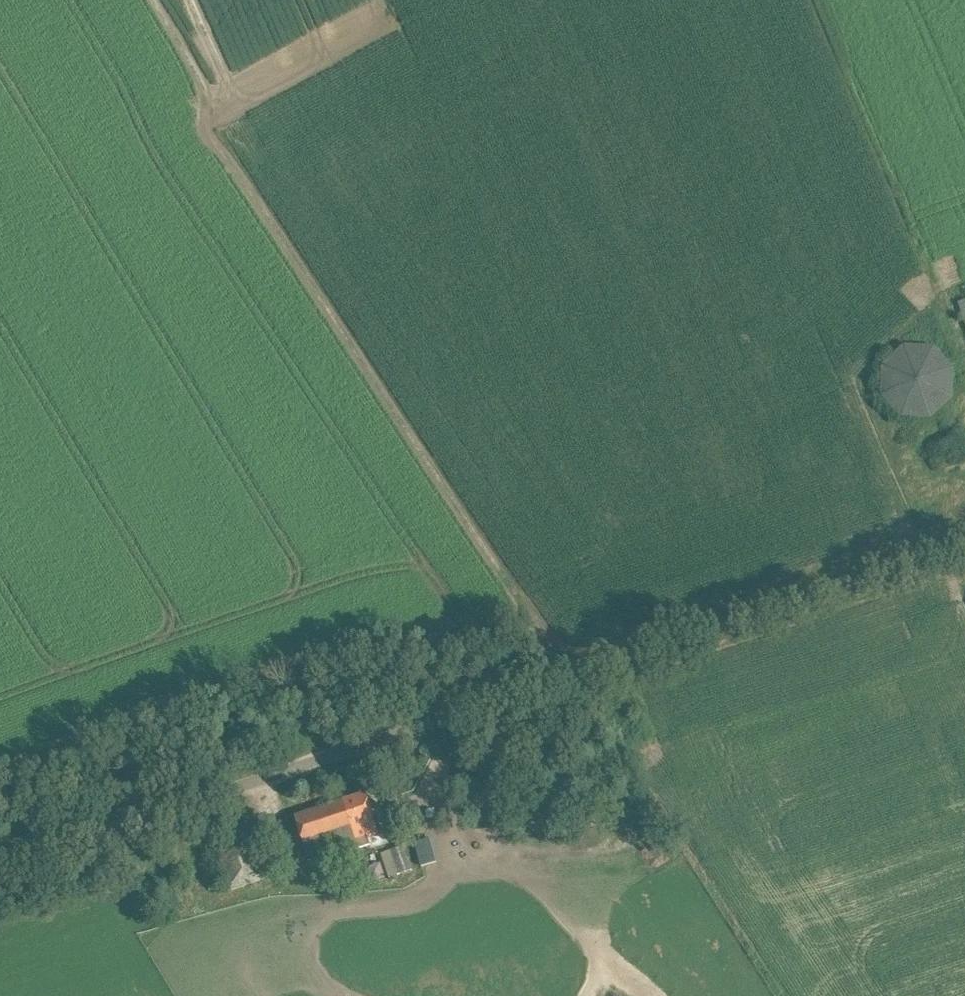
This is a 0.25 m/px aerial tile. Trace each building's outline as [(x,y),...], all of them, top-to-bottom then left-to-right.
[(938,411),(941,408),(947,401),(951,393),(953,385),(953,377),(951,370),(946,360),(935,351),(928,347),(920,346),(913,346),(905,348),(900,350),(896,353),(890,359),(886,365),(883,374),(882,382),(883,390),(885,397),(890,404),(896,410),(903,414),(910,416),(915,417),(921,417),(927,416),(931,415),(938,411)] [(378,834),(371,813),(365,793),(295,816),(308,857),(354,842),(356,849),(372,844),(369,837),(378,834)] [(272,876),(259,834),(245,839),(242,827),(210,837),(227,891),(272,876)] [(390,851),(398,875),(412,871),(404,846),(390,851)]
